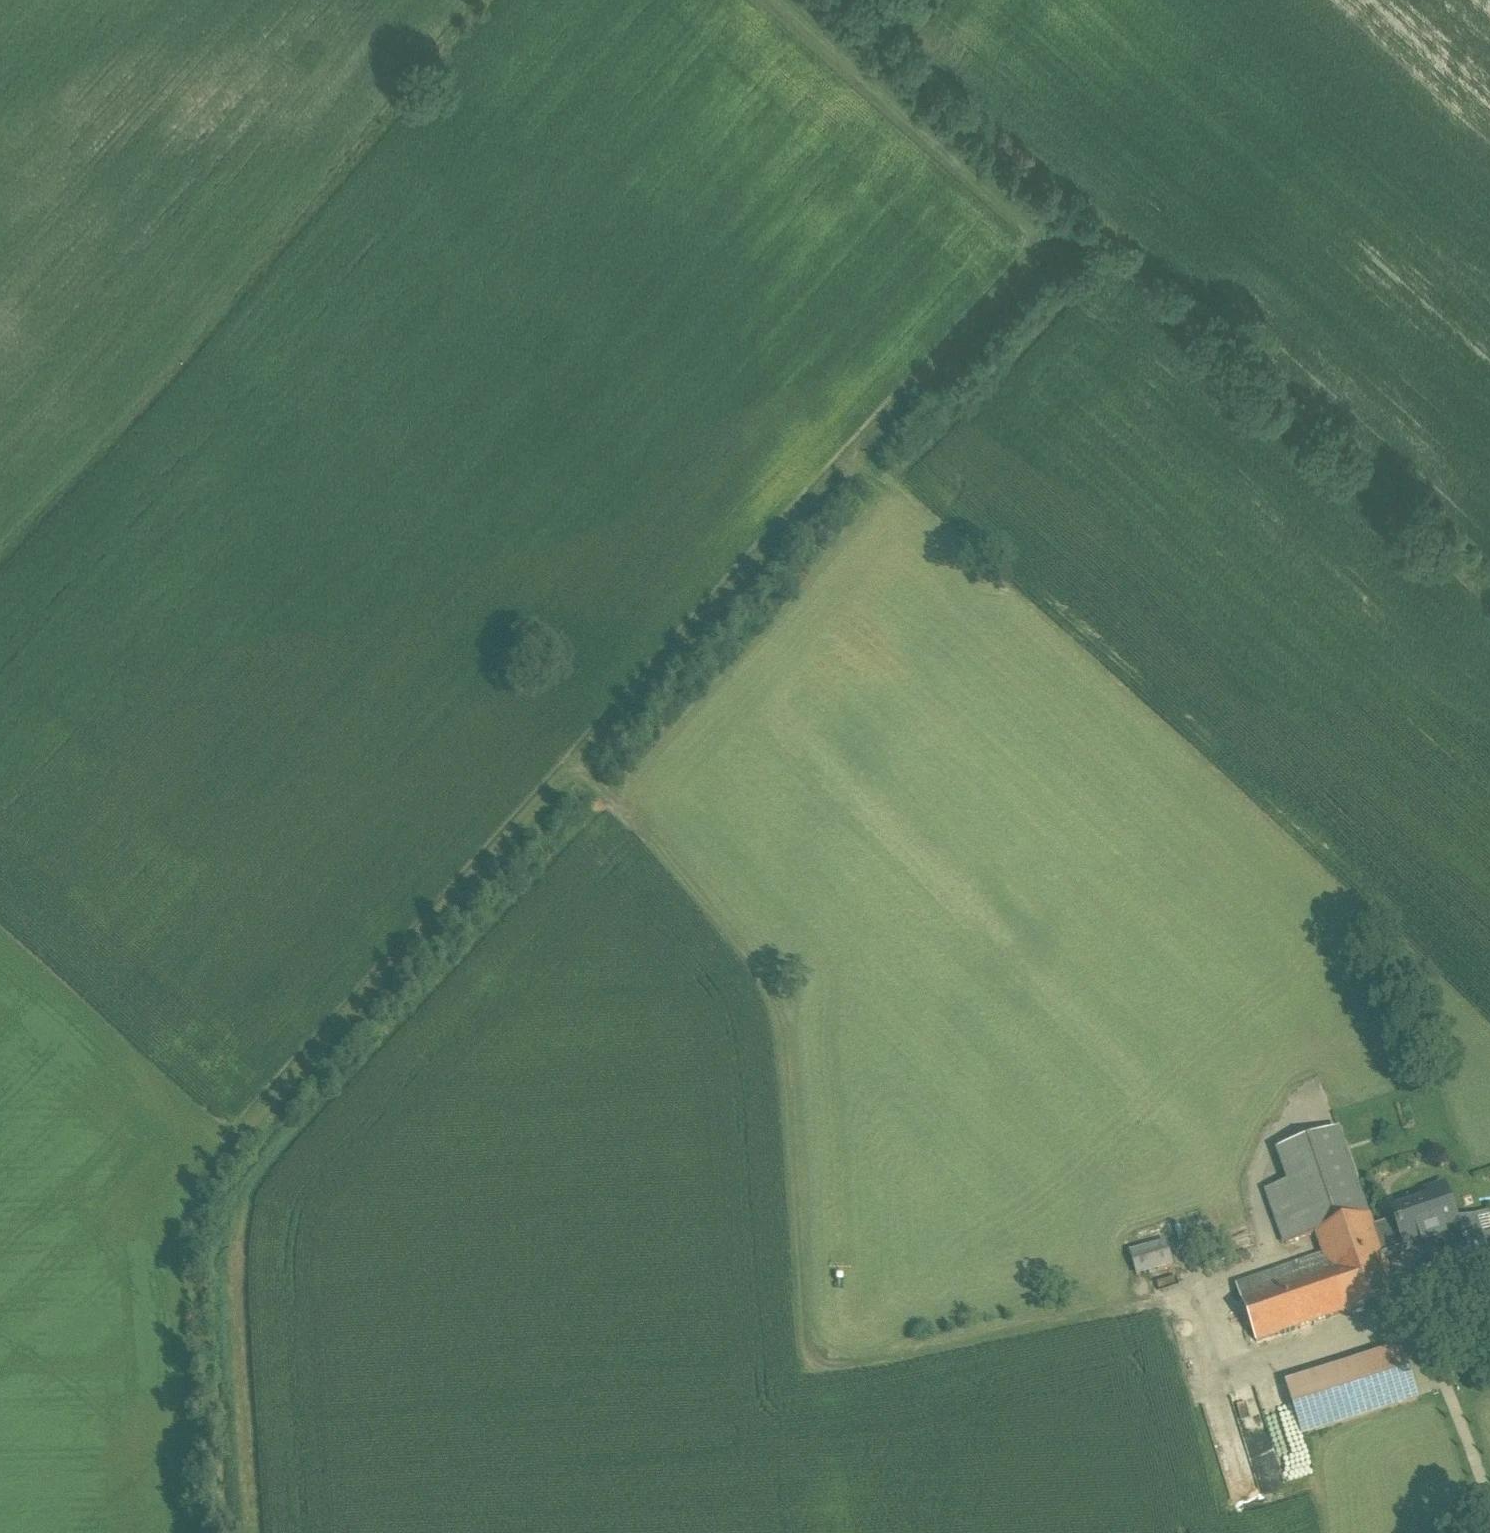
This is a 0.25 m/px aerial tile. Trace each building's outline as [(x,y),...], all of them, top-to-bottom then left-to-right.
[(1340,1135),(1280,1155),(1290,1186),(1268,1193),(1287,1247),(1318,1237),(1369,1220),(1340,1135)] [(1430,1205),(1396,1217),(1394,1210),(1392,1210),(1397,1223),(1404,1246),(1407,1254),(1427,1247),(1426,1246),(1459,1234),(1460,1236),(1461,1235),(1445,1191),(1427,1198),(1430,1205)] [(1369,1220),(1318,1237),(1326,1260),(1346,1316),(1398,1299),(1382,1253),(1374,1231),(1369,1220)] [(1397,1223),(1374,1231),(1382,1253),(1404,1246),(1397,1223)] [(1167,1244),(1131,1254),(1138,1277),(1174,1266),(1167,1244)] [(1326,1260),(1237,1289),(1257,1345),(1346,1316),(1326,1260)] [(1405,1363),(1291,1400),(1303,1438),(1417,1401),(1405,1363)]
